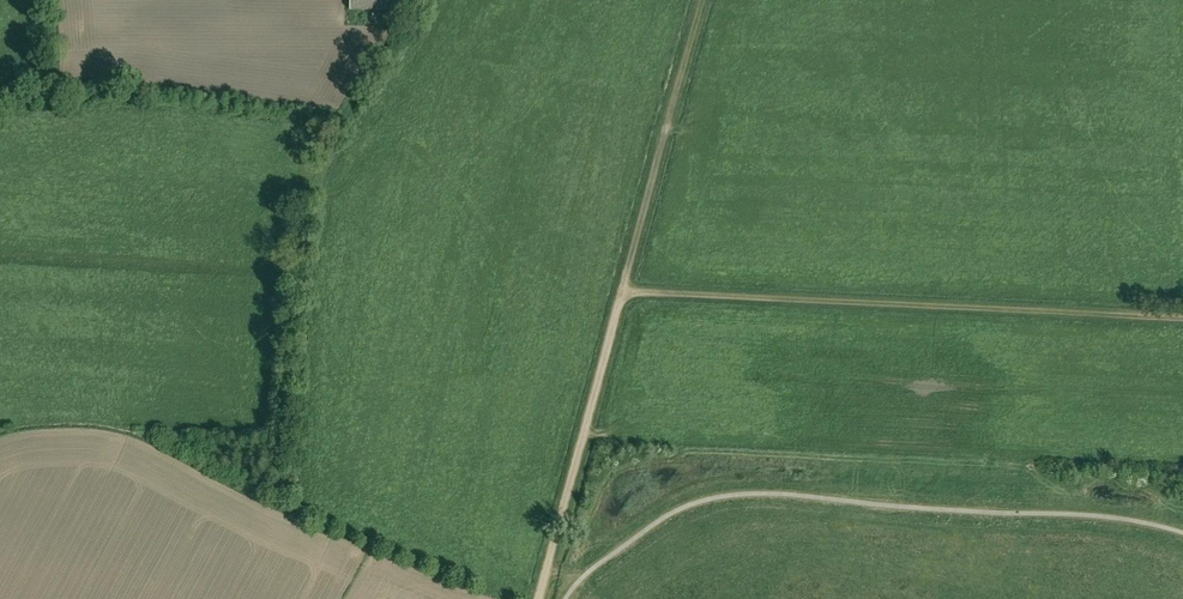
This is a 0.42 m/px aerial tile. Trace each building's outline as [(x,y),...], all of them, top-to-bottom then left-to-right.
[(398,0),(349,0),(349,9),(398,10),(398,0)]
